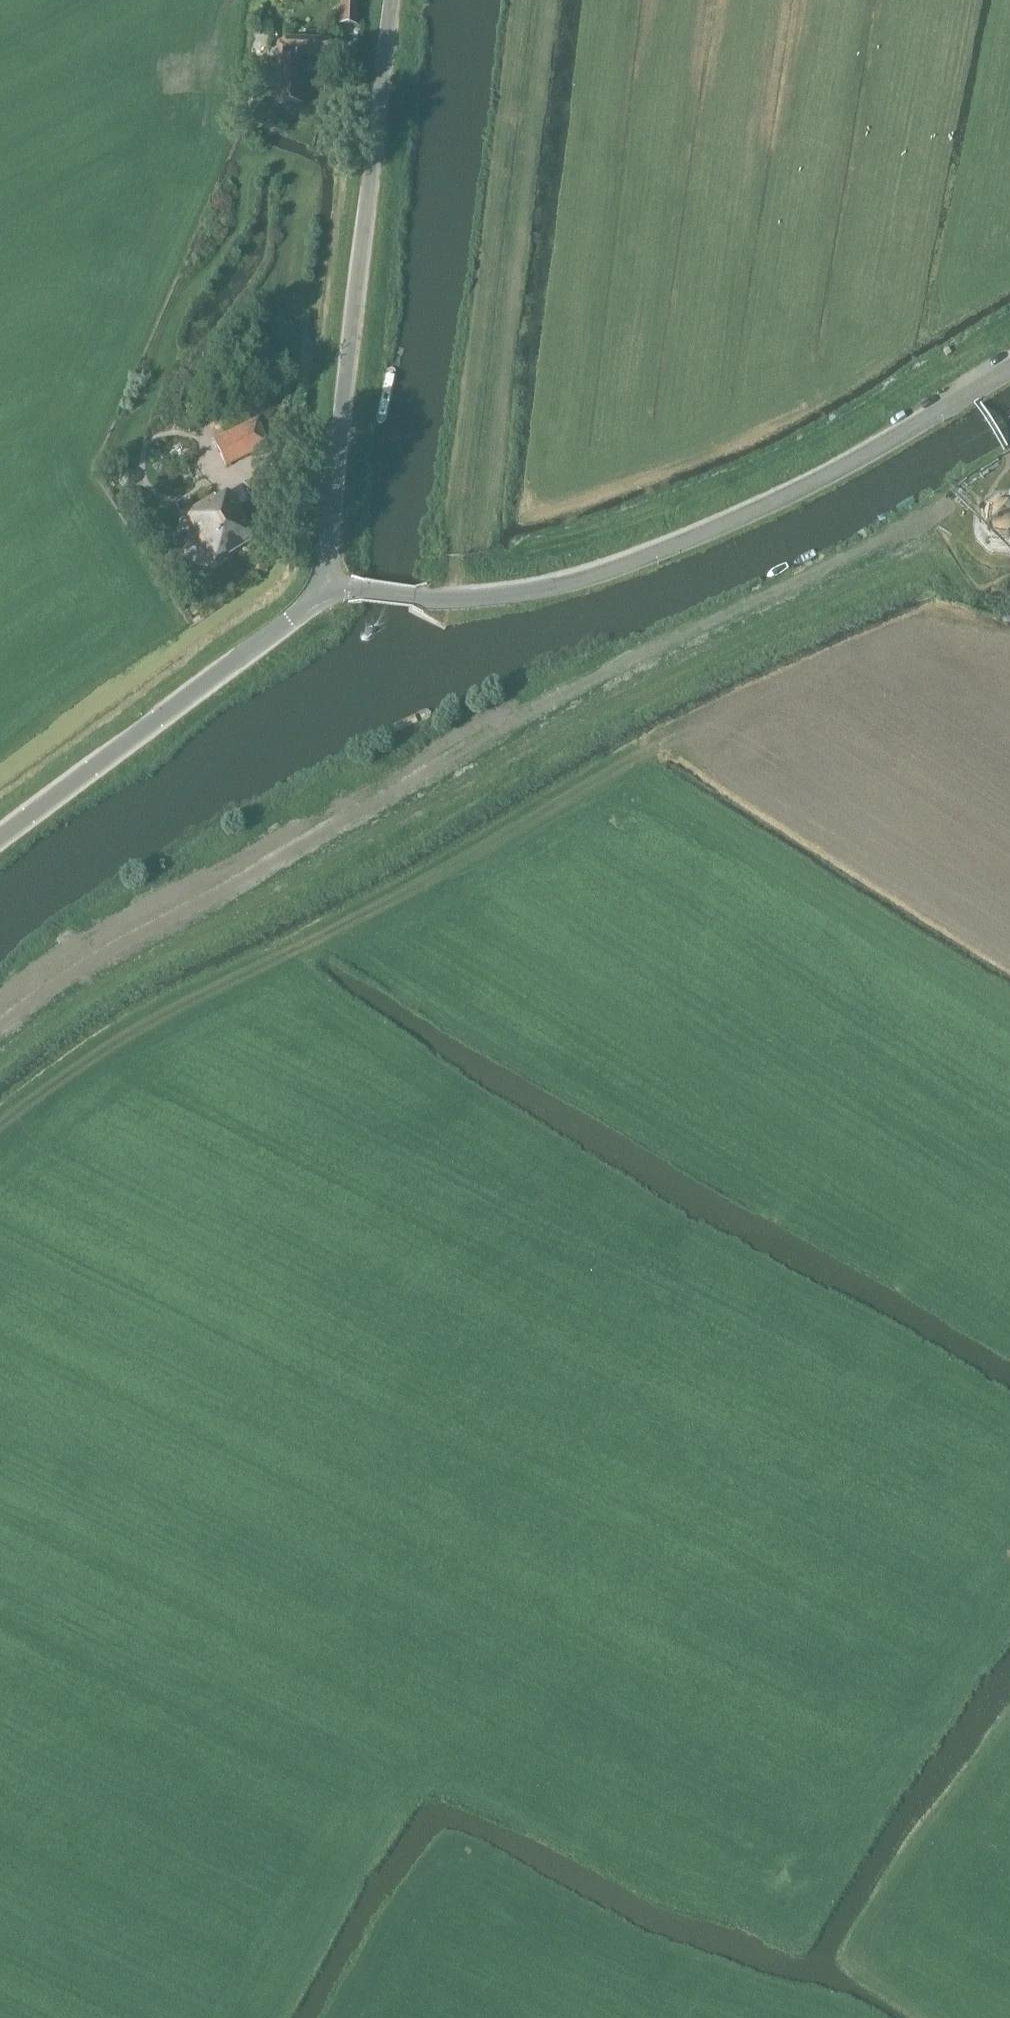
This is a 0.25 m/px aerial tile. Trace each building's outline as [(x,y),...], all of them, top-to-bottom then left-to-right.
[(340,24),(356,25),(357,0),(340,0),(340,24)] [(261,30),(247,30),(247,51),(261,51),(261,30)] [(275,59),(275,71),(274,104),(302,104),(302,55),(329,56),(329,40),(294,40),(285,40),(285,46),(278,46),(277,59),(275,59)] [(257,421),(213,442),(225,467),(268,444),(257,421)] [(228,490),(183,513),(215,564),(257,537),(228,490)] [(1009,549),(1009,508),(992,506),(986,510),(978,517),(977,536),(989,552),(1005,553),(1009,549)]
